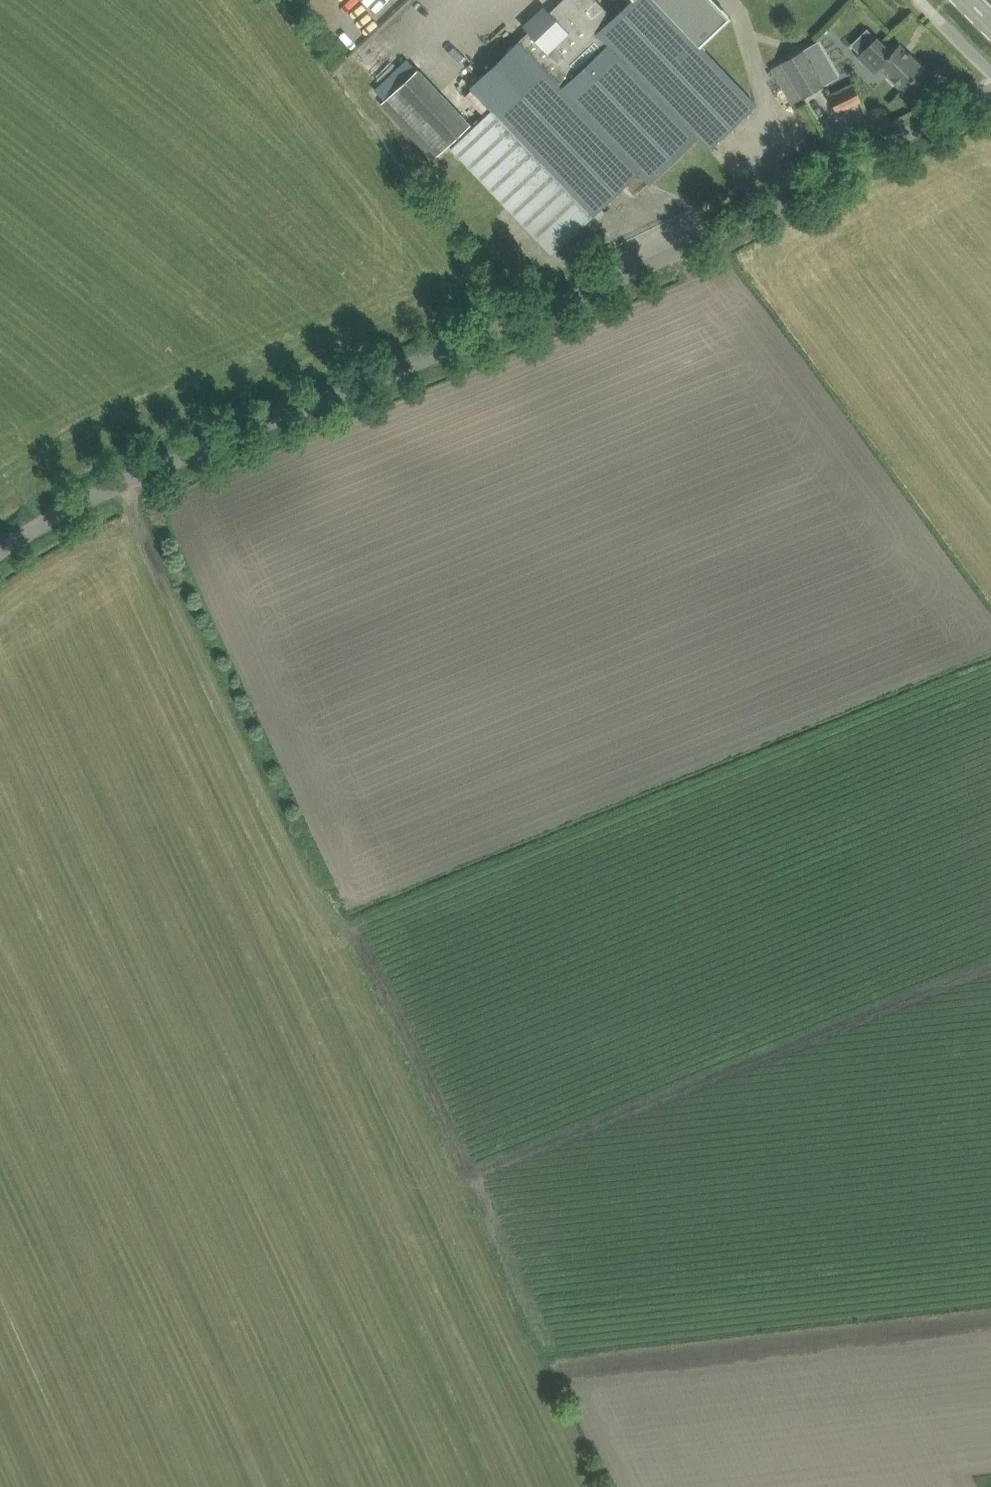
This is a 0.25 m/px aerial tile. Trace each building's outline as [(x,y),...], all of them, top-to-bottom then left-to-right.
[(572,235),(640,170),(651,181),(697,137),(708,149),(756,104),(700,44),(730,16),(715,0),(631,0),(614,17),(598,0),(562,0),(550,11),(545,6),(524,26),(529,31),(472,86),(485,100),(493,108),(453,149),(553,254),(572,235)] [(901,44),(892,53),(877,37),(859,55),(875,71),(881,65),(892,75),(889,78),(899,88),(901,85),(904,88),(924,68),(901,44)] [(783,61),(772,68),(792,103),(804,96),(807,94),(824,84),(804,49),(787,59),(783,61)] [(418,58),(384,92),(441,149),(475,114),(418,58)] [(838,111),(862,99),(855,85),(831,97),(838,111)]
